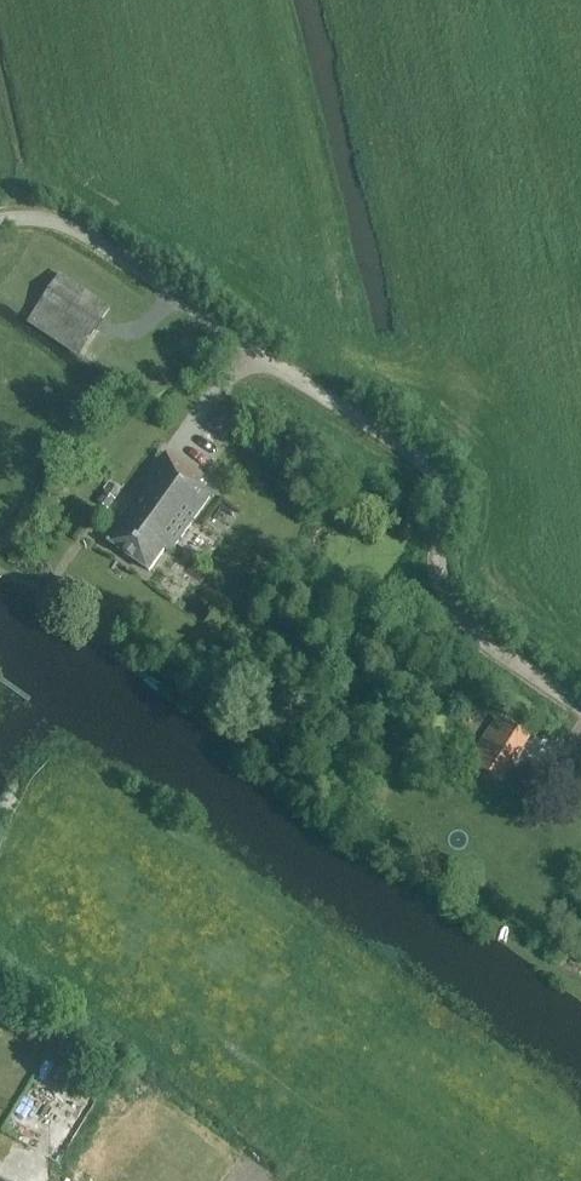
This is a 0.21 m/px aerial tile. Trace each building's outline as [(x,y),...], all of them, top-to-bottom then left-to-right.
[(78,358),(112,308),(60,274),(28,323),(78,358)] [(169,553),(212,493),(200,485),(203,480),(165,453),(119,518),(124,522),(109,543),(149,572),(165,550),(169,553)] [(110,486),(105,494),(113,499),(118,491),(110,486)] [(115,500),(113,499),(105,494),(98,504),(108,511),(115,500)] [(498,717),(477,748),(511,770),(532,739),(498,717)]
